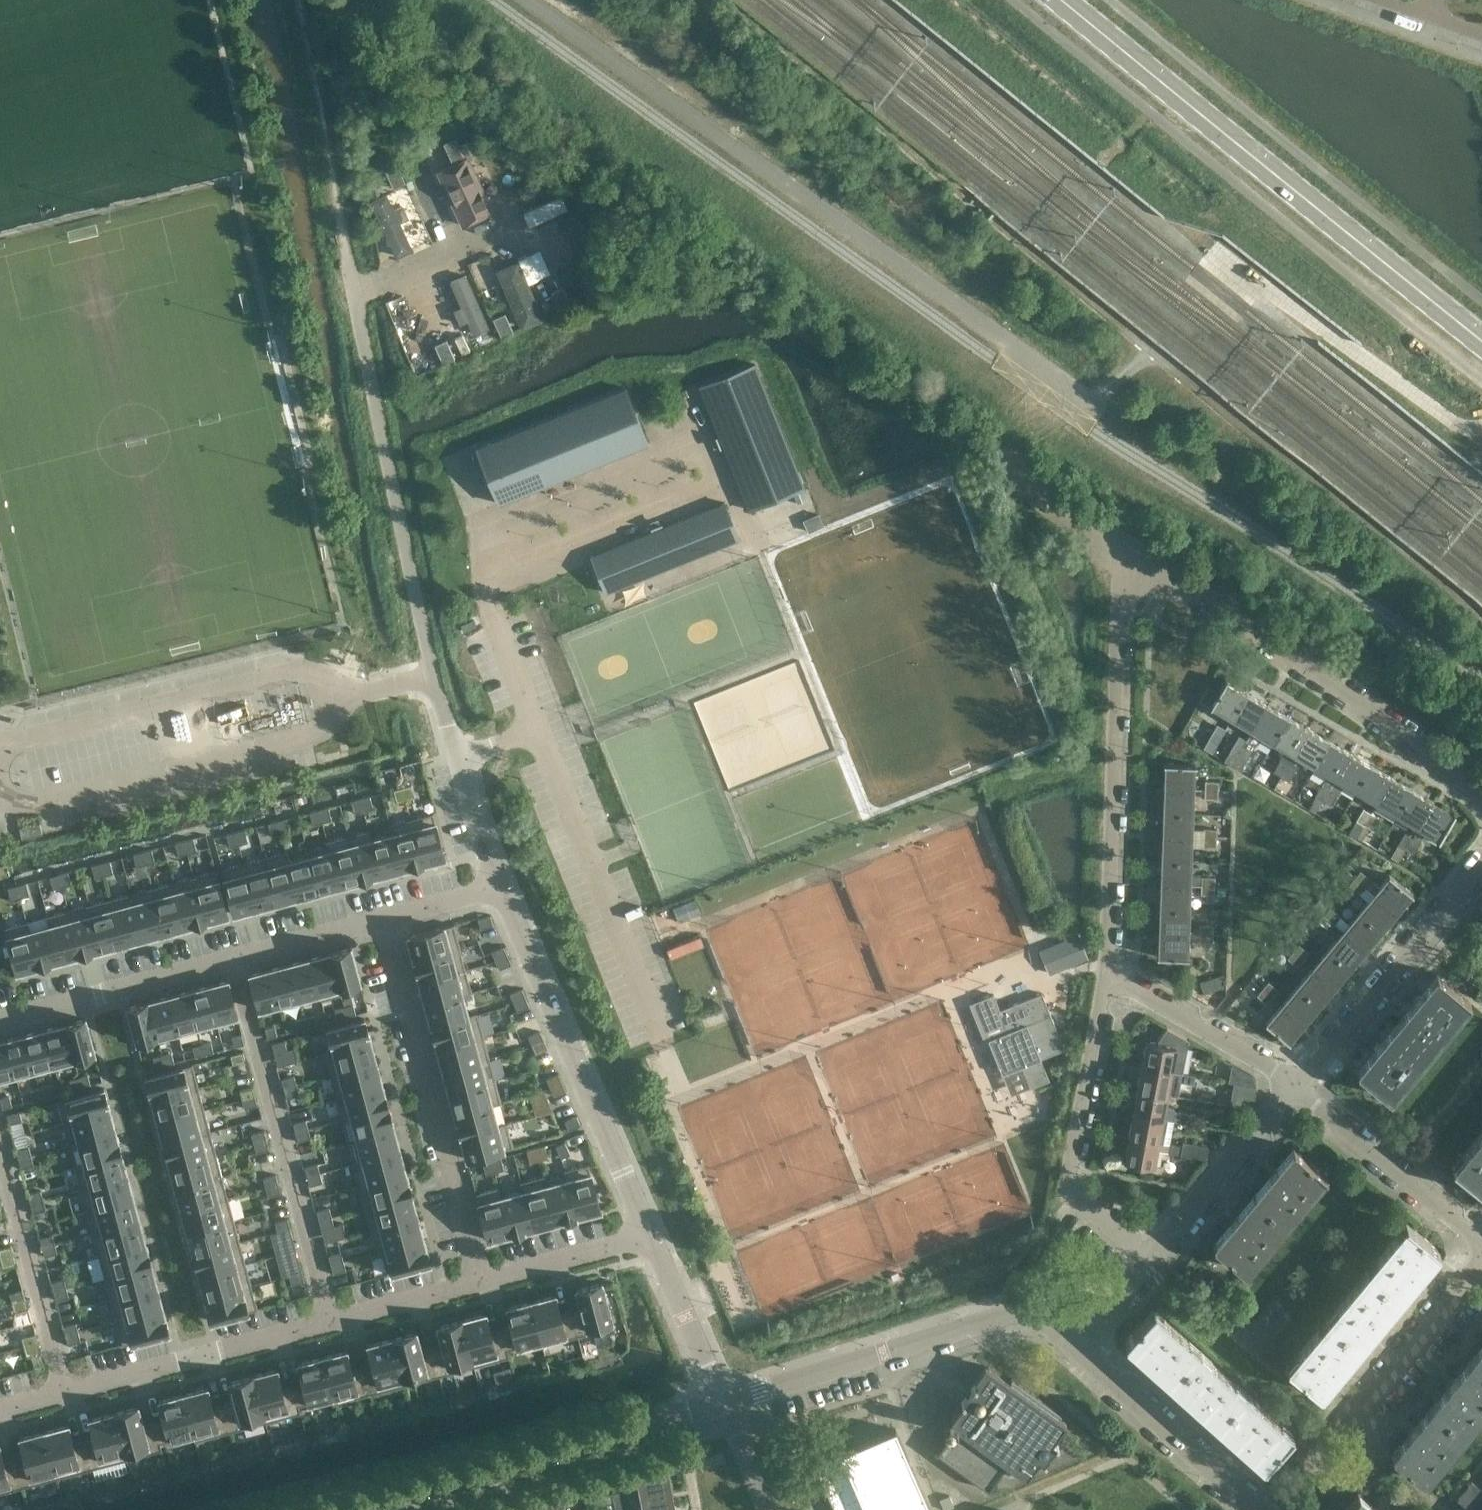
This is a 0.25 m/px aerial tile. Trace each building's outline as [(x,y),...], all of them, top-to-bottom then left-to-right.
[(455,138),(444,143),(452,161),(463,156),(455,138)] [(465,160),(436,173),(461,228),(490,214),(465,160)] [(397,164),(385,170),(393,188),(405,182),(397,164)] [(424,244),(399,189),(370,203),(395,257),(424,244)] [(565,217),(535,230),(560,284),(589,271),(565,217)] [(508,242),(479,255),(504,310),(533,297),(508,242)] [(462,329),(437,274),(408,287),(432,342),(462,329)] [(571,305),(563,287),(551,292),(560,311),(571,305)] [(513,332),(505,313),(492,319),(501,337),(513,332)] [(454,358),(446,340),(434,345),(442,363),(454,358)] [(699,386),(749,510),(805,488),(755,364),(699,386)] [(647,443),(625,388),(476,448),(498,503),(647,443)] [(739,539),(724,502),(591,556),(605,592),(739,539)] [(818,515),(803,521),(808,531),(822,525),(818,515)] [(1231,717),(1246,693),(1225,681),(1211,705),(1231,717)] [(1231,717),(1252,730),(1267,705),(1246,693),(1231,717)] [(1252,730),(1246,740),(1254,745),(1260,734),(1272,741),(1287,717),(1267,705),(1252,730)] [(1308,729),(1287,717),(1272,741),(1284,748),(1278,759),(1279,760),(1287,764),(1308,729)] [(1224,732),(1216,727),(1204,748),(1211,753),(1224,732)] [(1314,766),(1329,741),(1308,729),(1287,764),(1295,769),(1302,759),(1314,766)] [(1223,760),(1231,764),(1246,740),(1238,735),(1223,760)] [(1254,745),(1246,740),(1231,764),(1239,769),(1254,745)] [(1350,754),(1329,741),(1314,766),(1335,778),(1350,754)] [(1370,766),(1350,754),(1335,778),(1328,788),(1336,793),(1342,782),(1355,790),(1370,766)] [(1272,771),(1280,776),(1287,764),(1279,760),(1272,771)] [(1165,762),(1164,787),(1195,788),(1196,763),(1165,762)] [(1295,769),(1287,764),(1280,776),(1288,780),(1295,769)] [(1391,778),(1370,766),(1355,790),(1376,802),(1391,778)] [(1376,802),(1397,815),(1412,790),(1391,778),(1376,802)] [(1204,780),(1204,788),(1218,788),(1218,780),(1204,780)] [(1314,795),(1321,800),(1328,788),(1321,783),(1314,795)] [(412,785),(402,787),(406,800),(415,797),(412,785)] [(396,802),(406,800),(402,787),(393,790),(396,802)] [(1195,788),(1164,787),(1163,811),(1194,812),(1195,788)] [(1217,797),(1218,788),(1204,788),(1204,797),(1217,797)] [(1336,793),(1328,788),(1321,800),(1329,804),(1336,793)] [(1397,815),(1418,827),(1433,802),(1412,790),(1397,815)] [(361,798),(364,811),(373,808),(370,796),(361,798)] [(355,813),(364,811),(361,798),(351,801),(355,813)] [(1453,814),(1433,802),(1418,827),(1439,839),(1453,814)] [(328,807),(319,810),(322,822),(331,819),(328,807)] [(1355,819),(1363,824),(1370,812),(1362,807),(1355,819)] [(319,810),(310,812),(313,824),(322,822),(319,810)] [(1163,811),(1162,835),(1193,836),(1194,812),(1163,811)] [(1378,817),(1370,812),(1363,824),(1371,828),(1378,817)] [(286,818),(277,821),(280,833),(290,831),(286,818)] [(277,821),(268,823),(271,836),(280,833),(277,821)] [(435,822),(413,828),(423,864),(445,858),(435,822)] [(402,869),(423,864),(413,828),(392,833),(402,869)] [(1203,828),(1203,837),(1217,837),(1217,828),(1203,828)] [(245,829),(235,832),(239,844),(248,842),(245,829)] [(239,844),(235,832),(226,834),(229,847),(239,844)] [(1397,843),(1405,848),(1412,836),(1404,832),(1397,843)] [(392,833),(371,839),(381,875),(402,869),(392,833)] [(1193,836),(1162,835),(1162,859),(1192,860),(1193,836)] [(1420,841),(1412,836),(1405,848),(1413,853),(1420,841)] [(1216,846),(1217,837),(1203,837),(1203,846),(1216,846)] [(193,838),(184,841),(187,853),(197,850),(193,838)] [(371,839),(351,845),(360,880),(381,875),(371,839)] [(187,853),(184,841),(175,843),(178,855),(187,853)] [(360,880),(351,845),(330,850),(339,886),(360,880)] [(152,849),(142,852),(146,864),(155,862),(152,849)] [(330,850),(309,856),(318,892),(339,886),(330,850)] [(146,864),(142,852),(133,854),(136,867),(146,864)] [(309,856),(288,861),(298,897),(318,892),(309,856)] [(1192,860),(1162,859),(1161,883),(1191,884),(1202,884),(1202,875),(1192,875),(1192,860)] [(110,860),(101,863),(104,875),(113,873),(110,860)] [(298,897),(288,861),(267,867),(277,903),(298,897)] [(95,878),(104,875),(101,863),(91,865),(95,878)] [(267,867),(246,872),(256,908),(277,903),(267,867)] [(1361,870),(1355,877),(1366,886),(1372,879),(1361,870)] [(68,872),(59,874),(62,886),(71,884),(68,872)] [(246,872),(224,878),(234,914),(256,908),(246,872)] [(1388,875),(1373,893),(1396,912),(1411,894),(1412,895),(1413,893),(1389,873),(1388,874),(1388,875)] [(62,886),(59,874),(50,876),(53,889),(62,886)] [(1202,875),(1202,884),(1215,885),(1215,876),(1202,875)] [(1360,893),(1366,886),(1355,877),(1350,884),(1360,893)] [(196,886),(206,922),(228,916),(218,880),(196,886)] [(26,883),(17,885),(20,898),(30,895),(26,883)] [(1190,908),(1191,884),(1161,883),(1160,907),(1190,908)] [(1215,894),(1215,885),(1202,884),(1201,893),(1215,894)] [(17,885),(8,888),(11,900),(20,898),(17,885)] [(196,886),(175,891),(185,927),(206,922),(196,886)] [(164,933),(185,927),(175,891),(154,897),(164,933)] [(1358,912),(1380,930),(1396,912),(1373,893),(1358,912)] [(154,897),(133,903),(143,938),(164,933),(154,897)] [(694,900),(675,908),(680,920),(700,913),(694,900)] [(113,908),(122,944),(143,938),(133,903),(113,908)] [(1160,907),(1159,931),(1190,932),(1190,908),(1160,907)] [(113,908),(92,914),(101,950),(122,944),(113,908)] [(1330,908),(1324,915),(1335,923),(1341,917),(1330,908)] [(1358,912),(1342,930),(1365,949),(1380,930),(1358,912)] [(92,914),(71,919),(80,955),(101,950),(92,914)] [(1329,930),(1335,923),(1324,915),(1319,921),(1329,930)] [(493,925),(490,916),(478,919),(480,928),(493,925)] [(60,961),(80,955),(71,919),(50,925),(60,961)] [(413,960),(460,947),(454,924),(407,937),(413,960)] [(1200,924),(1200,933),(1213,933),(1213,924),(1200,924)] [(50,925),(29,930),(39,966),(60,961),(50,925)] [(39,966),(29,930),(7,936),(17,972),(39,966)] [(1350,967),(1365,949),(1342,930),(1327,948),(1350,967)] [(1200,933),(1190,932),(1159,931),(1158,956),(1189,957),(1189,941),(1199,942),(1200,933)] [(1213,933),(1200,933),(1199,942),(1213,942),(1213,933)] [(1078,937),(1041,951),(1050,973),(1067,966),(1064,957),(1083,950),(1078,937)] [(1299,945),(1293,951),(1304,960),(1309,953),(1299,945)] [(413,960),(419,982),(466,969),(460,947),(413,960)] [(507,955),(503,947),(491,952),(495,960),(507,955)] [(339,988),(340,988),(360,982),(350,948),(330,953),(339,988)] [(1327,948),(1312,967),(1335,986),(1350,967),(1327,948)] [(1298,967),(1304,960),(1293,951),(1287,958),(1298,967)] [(330,953),(310,958),(319,993),(318,994),(319,998),(341,992),(340,988),(339,988),(330,953)] [(507,955),(495,960),(499,969),(511,964),(507,955)] [(310,958),(290,964),(300,999),(301,998),(318,994),(319,993),(310,958)] [(290,964),(270,969),(280,1004),(279,1004),(280,1009),(302,1003),(301,998),(300,999),(290,964)] [(1297,985),(1319,1004),(1335,986),(1312,967),(1297,985)] [(270,969),(250,975),(259,1010),(279,1004),(280,1004),(270,969)] [(472,993),(466,969),(419,982),(425,1004),(462,994),(462,995),(472,993)] [(1437,974),(1397,1022),(1428,1048),(1468,999),(1437,974)] [(216,1021),(215,1021),(217,1026),(238,1020),(228,980),(207,986),(216,1021)] [(1268,982),(1263,989),(1273,998),(1279,991),(1268,982)] [(1006,988),(1009,996),(1018,992),(1015,985),(1006,988)] [(1297,985),(1281,1003),(1304,1022),(1319,1004),(1297,985)] [(207,986),(188,991),(197,1026),(198,1026),(215,1021),(216,1021),(207,986)] [(510,994),(514,1003),(525,998),(522,989),(510,994)] [(1267,1004),(1273,998),(1263,989),(1257,996),(1267,1004)] [(177,1032),(176,1032),(177,1036),(199,1031),(198,1026),(197,1026),(188,991),(168,996),(177,1032)] [(1022,1065),(1030,1087),(1049,1079),(1041,1057),(1064,1047),(1042,992),(1000,1009),(994,994),(970,1004),(985,1041),(989,1040),(1002,1073),(1022,1065)] [(425,1004),(431,1026),(468,1016),(468,1015),(462,995),(462,994),(425,1004)] [(168,996),(148,1002),(157,1037),(158,1036),(176,1032),(177,1032),(168,996)] [(529,1006),(525,998),(514,1003),(517,1011),(529,1006)] [(148,1002),(127,1007),(138,1047),(159,1041),(158,1036),(157,1037),(148,1002)] [(1304,1022),(1281,1003),(1266,1022),(1265,1021),(1264,1022),(1288,1042),(1289,1041),(1304,1022)] [(353,1004),(344,1006),(347,1016),(356,1014),(353,1004)] [(344,1006),(335,1009),(338,1019),(347,1016),(344,1006)] [(719,1007),(700,1015),(706,1030),(725,1023),(719,1007)] [(431,1026),(437,1048),(483,1035),(477,1012),(468,1015),(468,1016),(431,1026)] [(314,1015),(305,1017),(307,1027),(316,1024),(314,1015)] [(298,1029),(307,1027),(305,1017),(296,1019),(298,1029)] [(329,1052),(370,1041),(364,1018),(323,1029),(328,1051),(329,1052)] [(64,1024),(74,1059),(95,1053),(85,1019),(64,1024)] [(1428,1048),(1397,1022),(1357,1071),(1388,1096),(1428,1048)] [(45,1029),(54,1064),(74,1059),(64,1024),(45,1029)] [(274,1025),(265,1027),(267,1038),(277,1035),(274,1025)] [(54,1064),(45,1029),(25,1035),(34,1069),(54,1064)] [(528,1036),(532,1045),(544,1040),(540,1031),(528,1036)] [(241,1034),(232,1036),(234,1046),(244,1044),(241,1034)] [(34,1069),(25,1035),(5,1040),(15,1075),(34,1069)] [(443,1070),(489,1058),(483,1035),(437,1048),(443,1070)] [(5,1040),(0,1041),(0,1079),(15,1075),(5,1040)] [(284,1040),(272,1044),(274,1053),(287,1050),(284,1040)] [(547,1049),(544,1040),(532,1045),(536,1054),(547,1049)] [(1172,1070),(1173,1061),(1176,1045),(1147,1040),(1142,1064),(1172,1070)] [(376,1063),(370,1041),(329,1052),(328,1051),(324,1053),(330,1075),(376,1063)] [(211,1042),(202,1044),(204,1054),(213,1052),(211,1042)] [(202,1044),(192,1047),(195,1057),(204,1054),(202,1044)] [(171,1052),(162,1055),(165,1065),(174,1062),(171,1052)] [(243,1052),(230,1055),(233,1064),(245,1061),(243,1052)] [(162,1055),(153,1057),(156,1067),(165,1065),(162,1055)] [(443,1070),(449,1092),(495,1080),(489,1058),(443,1070)] [(382,1085),(376,1063),(330,1075),(336,1098),(382,1085)] [(1185,1063),(1183,1072),(1196,1075),(1197,1066),(1185,1063)] [(146,1077),(152,1100),(199,1087),(192,1064),(146,1077)] [(1182,1081),(1183,1072),(1172,1070),(1142,1064),(1138,1088),(1167,1093),(1179,1095),(1182,1081)] [(1252,1076),(1231,1064),(1228,1081),(1256,1087),(1252,1076)] [(87,1072),(78,1075),(81,1087),(90,1085),(87,1072)] [(1196,1075),(1183,1072),(1182,1081),(1194,1084),(1196,1075)] [(546,1079),(550,1087),(562,1082),(558,1074),(546,1079)] [(69,1077),(72,1090),(81,1087),(78,1075),(69,1077)] [(281,1079),(284,1088),(296,1085),(294,1076),(281,1079)] [(501,1103),(495,1080),(449,1092),(455,1114),(492,1104),(492,1105),(501,1103)] [(565,1091),(562,1082),(550,1087),(554,1096),(565,1091)] [(48,1083),(38,1085),(42,1098),(51,1095),(48,1083)] [(1255,1097),(1256,1087),(1243,1084),(1238,1107),(1248,1109),(1254,1100),(1255,1097)] [(33,1100),(42,1098),(38,1085),(29,1088),(33,1100)] [(296,1085),(284,1088),(286,1097),(299,1094),(296,1085)] [(382,1085),(336,1098),(342,1120),(388,1107),(382,1085)] [(158,1122),(204,1109),(199,1087),(152,1100),(158,1122)] [(239,1090),(242,1099),(254,1096),(252,1087),(239,1090)] [(539,1114),(554,1108),(546,1087),(531,1093),(539,1114)] [(110,1111),(104,1088),(67,1098),(73,1121),(110,1111)] [(1133,1111),(1174,1119),(1176,1111),(1174,1108),(1165,1106),(1167,1093),(1138,1088),(1133,1111)] [(1,1108),(10,1106),(7,1094),(0,1095),(0,1103),(1,1108)] [(242,1099),(244,1108),(257,1105),(254,1096),(242,1099)] [(455,1114),(461,1136),(498,1126),(497,1125),(492,1105),(492,1104),(455,1114)] [(394,1129),(388,1107),(342,1120),(348,1143),(353,1142),(352,1141),(394,1129)] [(158,1122),(164,1144),(210,1131),(204,1109),(158,1122)] [(7,1114),(9,1123),(22,1120),(19,1110),(7,1114)] [(110,1111),(73,1121),(79,1143),(116,1133),(110,1111)] [(1133,1111),(1129,1135),(1158,1140),(1170,1143),(1174,1119),(1133,1111)] [(1174,1119),(1187,1121),(1188,1113),(1176,1111),(1174,1119)] [(576,1116),(565,1121),(568,1130),(580,1125),(576,1116)] [(293,1123),(295,1132),(308,1129),(306,1120),(293,1123)] [(498,1126),(461,1136),(467,1159),(513,1147),(506,1123),(497,1125),(498,1126)] [(310,1138),(308,1129),(295,1132),(298,1141),(310,1138)] [(358,1163),(400,1151),(394,1129),(352,1141),(353,1142),(358,1161),(358,1163)] [(164,1144),(169,1166),(216,1153),(210,1131),(164,1144)] [(251,1134),(254,1143),(266,1140),(264,1131),(251,1134)] [(85,1165),(122,1155),(116,1133),(79,1143),(85,1165)] [(1453,1169),(1481,1193),(1481,1133),(1453,1169)] [(1154,1165),(1158,1140),(1129,1135),(1124,1159),(1154,1165)] [(569,1152),(566,1139),(557,1142),(560,1154),(569,1152)] [(254,1143),(256,1152),(269,1149),(266,1140),(254,1143)] [(1184,1141),(1183,1145),(1181,1154),(1207,1159),(1209,1146),(1184,1141)] [(1181,1154),(1183,1145),(1170,1143),(1168,1151),(1181,1154)] [(545,1145),(536,1147),(539,1160),(548,1157),(545,1145)] [(16,1150),(19,1159),(31,1156),(29,1146),(16,1150)] [(539,1160),(536,1147),(526,1150),(530,1162),(539,1160)] [(1253,1195),(1284,1221),(1324,1173),(1294,1147),(1253,1195)] [(406,1174),(400,1151),(358,1163),(358,1161),(353,1163),(360,1186),(406,1174)] [(222,1175),(216,1153),(169,1166),(175,1188),(222,1175)] [(90,1187),(128,1177),(122,1155),(85,1165),(90,1187)] [(34,1165),(31,1156),(19,1159),(21,1168),(34,1165)] [(491,1159),(495,1172),(504,1169),(500,1157),(491,1159)] [(486,1174),(495,1172),(491,1159),(482,1162),(486,1174)] [(305,1167),(307,1176),(320,1173),(317,1164),(305,1167)] [(307,1176),(310,1185),(322,1182),(320,1173),(307,1176)] [(567,1179),(577,1216),(600,1210),(591,1173),(567,1179)] [(406,1174),(360,1186),(365,1208),(412,1196),(406,1174)] [(175,1188),(181,1210),(228,1197),(222,1175),(175,1188)] [(263,1178),(265,1187),(278,1184),(276,1175),(263,1178)] [(96,1209),(133,1199),(128,1177),(90,1187),(96,1209)] [(545,1185),(555,1222),(577,1216),(567,1179),(545,1185)] [(280,1193),(278,1184),(265,1187),(268,1197),(280,1193)] [(523,1191),(533,1228),(555,1222),(545,1185),(523,1191)] [(28,1194),(30,1203),(43,1200),(40,1191),(28,1194)] [(501,1197),(511,1234),(533,1228),(523,1191),(501,1197)] [(1253,1195),(1213,1243),(1244,1269),(1284,1221),(1253,1195)] [(418,1218),(412,1196),(365,1208),(371,1230),(418,1218)] [(234,1220),(228,1197),(181,1210),(187,1232),(234,1220)] [(511,1234),(501,1197),(478,1203),(488,1240),(511,1234)] [(133,1199),(96,1209),(102,1231),(139,1221),(133,1199)] [(30,1203),(33,1212),(45,1209),(43,1200),(30,1203)] [(317,1211),(319,1220),(332,1217),(329,1208),(317,1211)] [(332,1217),(319,1220),(321,1229),(334,1226),(332,1217)] [(424,1240),(418,1218),(371,1230),(377,1253),(382,1252),(382,1251),(424,1240)] [(275,1222),(277,1231),(290,1228),(287,1219),(275,1222)] [(187,1232),(193,1254),(240,1242),(234,1220),(187,1232)] [(108,1253),(145,1243),(139,1221),(102,1231),(108,1253)] [(1367,1272),(1397,1297),(1437,1250),(1406,1224),(1367,1272)] [(290,1228),(277,1231),(280,1241),(292,1237),(290,1228)] [(40,1238),(42,1247),(55,1244),(52,1235),(40,1238)] [(430,1263),(424,1240),(382,1251),(382,1252),(388,1274),(430,1263)] [(245,1264),(240,1242),(193,1254),(199,1276),(245,1264)] [(114,1275),(151,1265),(145,1243),(108,1253),(114,1275)] [(55,1244),(42,1247),(45,1256),(57,1253),(55,1244)] [(0,1258),(13,1255),(10,1246),(0,1249),(0,1257),(0,1258)] [(328,1255),(331,1264),(343,1261),(341,1252),(328,1255)] [(0,1258),(3,1267),(15,1264),(13,1255),(0,1258)] [(343,1261),(331,1264),(333,1273),(346,1270),(343,1261)] [(287,1266),(289,1275),(301,1272),(299,1263),(287,1266)] [(199,1276),(205,1298),(251,1286),(245,1264),(199,1276)] [(151,1265),(114,1275),(120,1297),(157,1287),(151,1265)] [(289,1275),(291,1285),(304,1281),(301,1272),(289,1275)] [(1367,1272),(1327,1320),(1358,1345),(1397,1297),(1367,1272)] [(51,1282),(54,1291),(66,1288),(64,1279),(51,1282)] [(612,1322),(601,1283),(575,1289),(579,1303),(569,1306),(576,1332),(612,1322)] [(257,1309),(251,1286),(205,1298),(211,1321),(257,1309)] [(120,1297),(126,1319),(163,1309),(157,1287),(120,1297)] [(54,1291),(56,1300),(69,1297),(66,1288),(54,1291)] [(10,1293),(12,1302),(25,1299),(22,1290),(10,1293)] [(542,1341),(576,1332),(569,1306),(560,1309),(556,1295),(531,1301),(542,1341)] [(27,1308),(25,1299),(12,1302),(14,1311),(27,1308)] [(507,1350),(542,1341),(531,1301),(506,1308),(510,1322),(500,1325),(507,1350)] [(163,1309),(126,1319),(132,1342),(169,1332),(163,1309)] [(1172,1382),(1199,1352),(1152,1310),(1125,1340),(1172,1382)] [(486,1313),(461,1320),(472,1360),(507,1350),(500,1325),(490,1327),(486,1313)] [(437,1369),(472,1360),(461,1320),(436,1327),(440,1341),(430,1343),(437,1369)] [(1358,1345),(1327,1320),(1287,1368),(1318,1393),(1358,1345)] [(63,1326),(66,1335),(78,1332),(76,1323),(63,1326)] [(78,1332),(66,1335),(68,1344),(81,1341),(78,1332)] [(417,1332),(392,1339),(402,1378),(437,1369),(430,1343),(421,1346),(417,1332)] [(21,1337),(24,1346),(36,1343),(34,1334),(21,1337)] [(368,1388),(402,1378),(392,1339),(367,1345),(370,1359),(361,1362),(368,1388)] [(39,1352),(36,1343),(24,1346),(26,1355),(39,1352)] [(1471,1359),(1481,1368),(1481,1346),(1471,1359)] [(322,1357),(333,1397),(368,1388),(361,1362),(351,1364),(347,1350),(322,1357)] [(1199,1352),(1172,1382),(1219,1424),(1245,1393),(1199,1352)] [(298,1406),(333,1397),(322,1357),(297,1364),(301,1378),(291,1380),(298,1406)] [(1432,1407),(1463,1432),(1481,1409),(1481,1368),(1471,1359),(1432,1407)] [(1009,1382),(988,1367),(984,1365),(974,1380),(977,1383),(950,1421),(956,1425),(936,1452),(988,1490),(1007,1464),(1026,1478),(1039,1460),(1045,1464),(1058,1445),(1053,1441),(1066,1423),(1058,1417),(1060,1415),(1060,1416),(1061,1414),(1011,1379),(1010,1380),(1009,1382)] [(511,1368),(497,1371),(501,1389),(515,1386),(511,1368)] [(263,1415),(298,1406),(291,1380),(282,1383),(278,1369),(253,1376),(263,1415)] [(222,1399),(229,1425),(263,1415),(253,1376),(228,1382),(231,1396),(222,1399)] [(194,1434),(229,1425),(222,1399),(212,1401),(208,1388),(183,1394),(194,1434)] [(1245,1393),(1219,1424),(1265,1465),(1292,1435),(1245,1393)] [(162,1415),(152,1417),(159,1443),(194,1434),(183,1394),(158,1401),(162,1415)] [(124,1453),(159,1443),(152,1417),(142,1420),(139,1406),(114,1413),(124,1453)] [(1463,1432),(1432,1407),(1392,1455),(1423,1480),(1463,1432)] [(89,1462),(124,1453),(114,1413),(88,1420),(92,1433),(82,1436),(89,1462)] [(55,1471),(89,1462),(82,1436),(73,1439),(69,1425),(44,1431),(55,1471)] [(895,1429),(843,1452),(842,1450),(840,1450),(841,1453),(821,1461),(820,1459),(813,1462),(834,1509),(930,1509),(895,1429)] [(23,1452),(13,1455),(20,1480),(55,1471),(44,1431),(19,1438),(23,1452)] [(20,1480),(13,1455),(3,1457),(0,1445),(0,1486),(20,1480)] [(126,1459),(95,1465),(97,1476),(128,1470),(126,1459)] [(638,1496),(670,1490),(665,1466),(633,1472),(638,1496)] [(1481,1492),(1481,1490),(1470,1480),(1469,1481),(1470,1482),(1458,1498),(1456,1497),(1456,1498),(1469,1509),(1470,1508),(1469,1507),(1481,1491),(1481,1492)] [(613,1493),(615,1501),(630,1498),(628,1490),(613,1493)] [(641,1509),(674,1509),(670,1490),(638,1496),(641,1509)] [(1357,1493),(1341,1509),(1376,1509),(1357,1493)] [(616,1509),(632,1506),(630,1498),(615,1501),(616,1509)] [(531,1500),(501,1509),(534,1509),(531,1500)]
